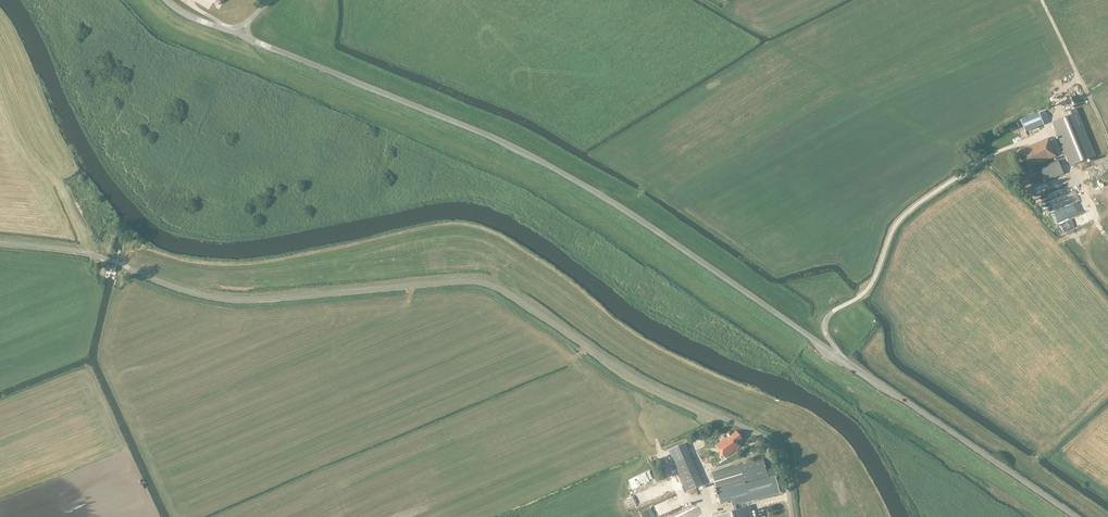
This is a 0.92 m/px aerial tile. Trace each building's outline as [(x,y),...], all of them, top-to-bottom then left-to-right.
[(1063,69),(1043,75),(1045,82),(1049,81),(1048,77),(1057,75),(1058,78),(1066,76),(1063,69)] [(1079,85),(1072,87),(1080,111),(1087,109),(1079,85)] [(1096,156),(1076,108),(1065,113),(1067,117),(1052,123),(1070,167),(1096,156)] [(1044,126),(1039,114),(1021,122),(1026,134),(1044,126)] [(1048,138),(1017,150),(1025,169),(1056,156),(1051,142),(1049,142),(1048,138)] [(1064,174),(1058,160),(1040,168),(1045,181),(1064,174)] [(1107,170),(1107,162),(1080,171),(1083,178),(1107,170)] [(1044,213),(1093,194),(1089,185),(1041,203),(1044,213)] [(728,437),(715,446),(723,457),(739,446),(737,443),(742,440),(736,431),(731,435),(729,432),(726,434),(728,437)] [(690,439),(685,441),(688,449),(693,447),(690,439)] [(702,485),(684,443),(668,450),(686,492),(702,485)] [(731,500),(732,506),(749,501),(779,492),(775,477),(777,477),(774,468),(766,470),(762,459),(746,464),(737,466),(711,474),(716,490),(716,492),(720,503),(731,500)] [(677,481),(671,470),(666,473),(672,484),(677,481)] [(676,497),(655,506),(658,513),(679,504),(676,497)] [(713,516),(751,516),(748,507),(713,516)]
